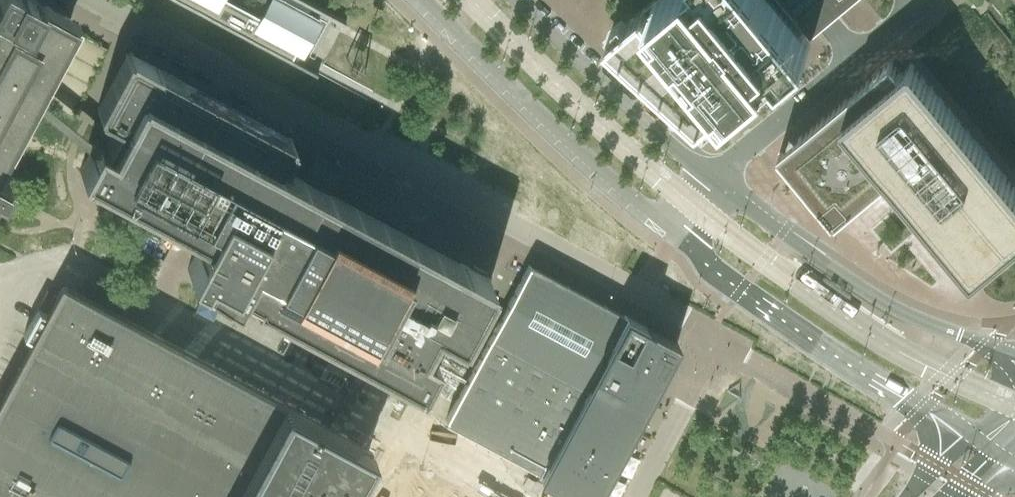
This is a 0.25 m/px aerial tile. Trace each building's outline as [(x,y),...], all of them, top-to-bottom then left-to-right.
[(64,28),(66,25),(66,26),(70,19),(63,16),(50,9),(44,6),(33,0),(0,0),(0,151),(4,145),(2,144),(10,129),(12,130),(15,124),(14,123),(22,108),(23,109),(26,102),(25,102),(33,87),(34,88),(38,81),(36,81),(44,66),(46,66),(49,60),(48,59),(56,45),(57,45),(60,39),(59,38),(64,28)] [(292,60),(296,52),(300,54),(319,19),(283,0),(271,0),(261,19),(226,0),(180,0),(292,60)] [(609,37),(701,122),(765,69),(766,68),(781,55),(787,62),(812,41),(807,34),(805,32),(804,32),(778,0),(654,0),(609,37)] [(813,29),(841,7),(849,0),(789,0),(813,29)] [(489,278),(329,193),(276,165),(278,161),(281,163),(292,143),(290,141),(291,139),(130,52),(128,55),(126,53),(96,109),(99,110),(97,113),(121,126),(110,147),(96,140),(79,171),(82,173),(83,171),(85,173),(85,174),(206,239),(199,251),(197,250),(187,270),(198,276),(197,279),(225,294),(228,289),(230,290),(237,287),(240,283),(254,290),(251,297),(412,384),(413,382),(415,384),(415,385),(418,387),(434,356),(433,354),(426,350),(437,329),(456,339),(457,337),(460,338),(490,282),(487,281),(489,278)] [(777,155),(781,159),(782,159),(797,177),(796,177),(799,181),(800,181),(815,199),(815,200),(818,203),(833,221),(835,224),(839,220),(857,205),(858,205),(862,202),(861,202),(880,186),(880,187),(884,184),(883,183),(891,177),(897,185),(896,185),(899,189),(900,188),(915,207),(914,207),(918,211),(933,229),(936,233),(937,233),(952,251),(951,251),(954,255),(955,255),(970,273),(969,274),(973,278),(976,276),(976,275),(994,260),(994,261),(998,258),(997,257),(1014,242),(1014,188),(912,64),(900,73),(891,62),(803,135),(802,134),(798,137),(799,138),(781,153),(780,152),(777,155)] [(12,179),(0,172),(0,200),(12,179)] [(465,431),(541,471),(538,476),(560,488),(555,496),(593,496),(660,370),(657,368),(663,356),(667,358),(675,343),(624,316),(624,317),(528,266),(445,420),(465,431)] [(370,450),(354,442),(222,371),(65,287),(61,288),(57,296),(47,314),(38,309),(24,333),(23,336),(30,340),(33,341),(32,342),(34,343),(34,342),(37,344),(22,371),(8,398),(4,396),(0,403),(0,496),(344,496),(370,450)] [(417,496),(461,496),(427,478),(417,496)]
